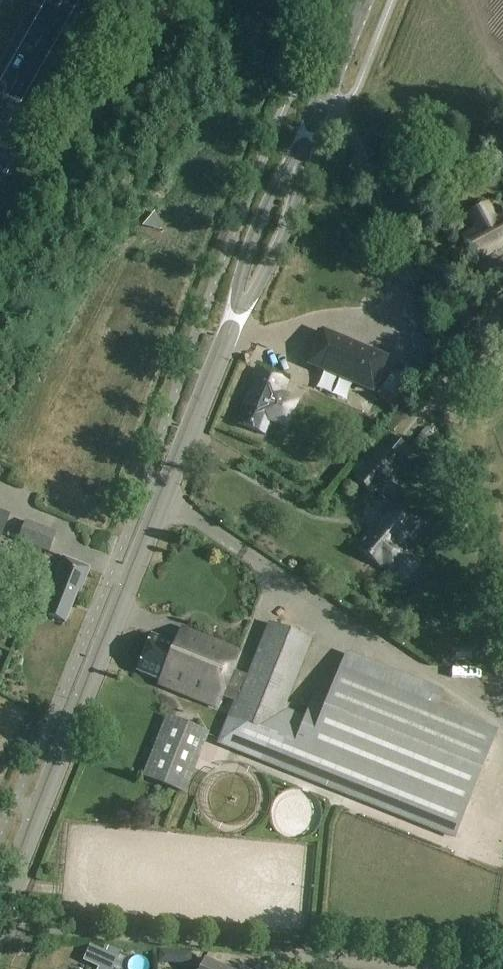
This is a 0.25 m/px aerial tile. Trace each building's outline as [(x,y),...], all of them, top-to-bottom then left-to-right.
[(488,204),(469,215),(476,229),(462,237),(474,263),(502,247),(502,214),(495,219),(488,204)] [(488,286),(495,297),(502,292),(502,288),(498,280),(488,286)] [(472,306),(461,313),(468,325),(479,318),(472,306)] [(369,391),(383,361),(317,332),(303,362),(369,391)] [(264,433),(287,382),(256,369),(249,387),(252,389),(238,423),(264,433)] [(391,420),(386,426),(393,432),(398,426),(391,420)] [(370,495),(390,472),(373,457),(353,480),(370,495)] [(390,574),(408,553),(399,546),(416,526),(394,506),(357,550),(381,569),(382,567),(390,574)] [(9,516),(0,513),(0,543),(9,516)] [(48,553),(56,534),(24,521),(16,541),(48,553)] [(80,590),(88,568),(64,558),(42,612),(65,621),(78,588),(80,590)] [(282,712),(311,640),(270,623),(248,677),(232,671),(240,652),(182,629),(175,646),(152,636),(138,671),(160,680),(157,685),(217,709),(222,697),(237,703),(222,741),(452,834),(451,837),(452,838),(494,734),(492,734),(433,710),(440,694),(349,657),(350,656),(348,655),(329,704),(316,699),(306,722),(282,712)] [(107,686),(187,718),(194,702),(114,670),(107,686)] [(183,795),(207,733),(165,716),(141,778),(183,795)] [(340,814),(360,821),(363,812),(343,806),(340,814)] [(189,965),(189,952),(160,950),(159,963),(189,965)] [(86,952),(82,962),(94,968),(99,958),(86,952)] [(99,968),(111,968),(116,958),(108,954),(107,958),(105,962),(102,961),(101,964),(99,968)] [(130,968),(155,968),(155,956),(130,956),(130,968)] [(204,958),(200,968),(231,968),(204,958)]
